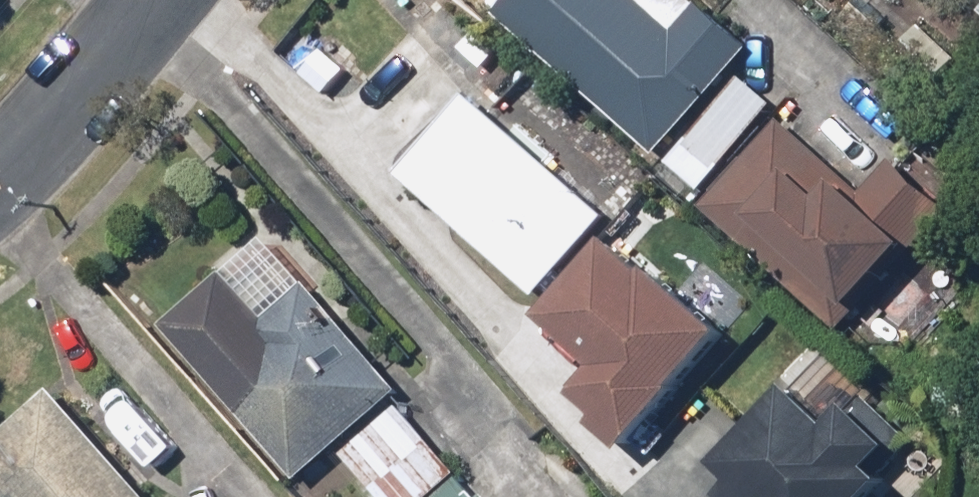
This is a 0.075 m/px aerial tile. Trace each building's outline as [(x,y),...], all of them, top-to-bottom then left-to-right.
[(494,27),(651,165),(747,55),(683,0),(518,0),(494,27)] [(956,61),(918,26),(894,52),(933,87),(956,61)] [(666,183),(692,205),(776,106),(741,76),(676,154),(684,161),(666,183)] [(601,221),(462,101),(391,184),(530,303),(601,221)] [(782,124),(698,214),(836,341),(946,221),(885,164),(858,194),(782,124)] [(716,340),(602,244),(528,333),(586,382),(569,404),(624,450),(716,340)] [(257,247),(158,334),(294,488),(393,400),(257,247)] [(0,438),(0,496),(146,496),(57,390),(0,438)] [(915,447),(868,404),(839,437),(787,390),(713,473),(732,491),(727,496),(870,496),(915,447)] [(392,411),(339,459),(374,496),(431,496),(452,478),(392,411)] [(463,483),(448,496),(476,496),(463,483)]
